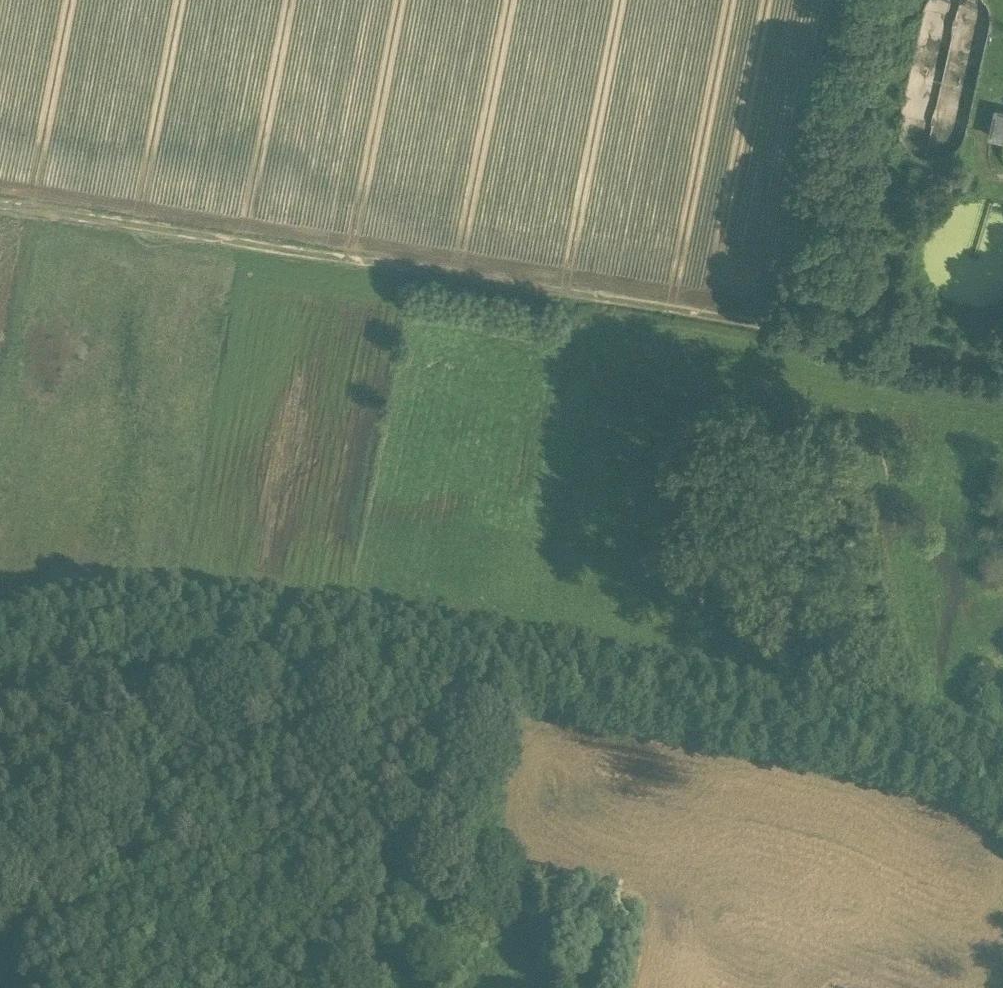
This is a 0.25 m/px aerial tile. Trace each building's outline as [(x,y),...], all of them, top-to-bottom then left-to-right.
[(996,109),(990,135),(1002,138),(1002,111),(996,109)]
